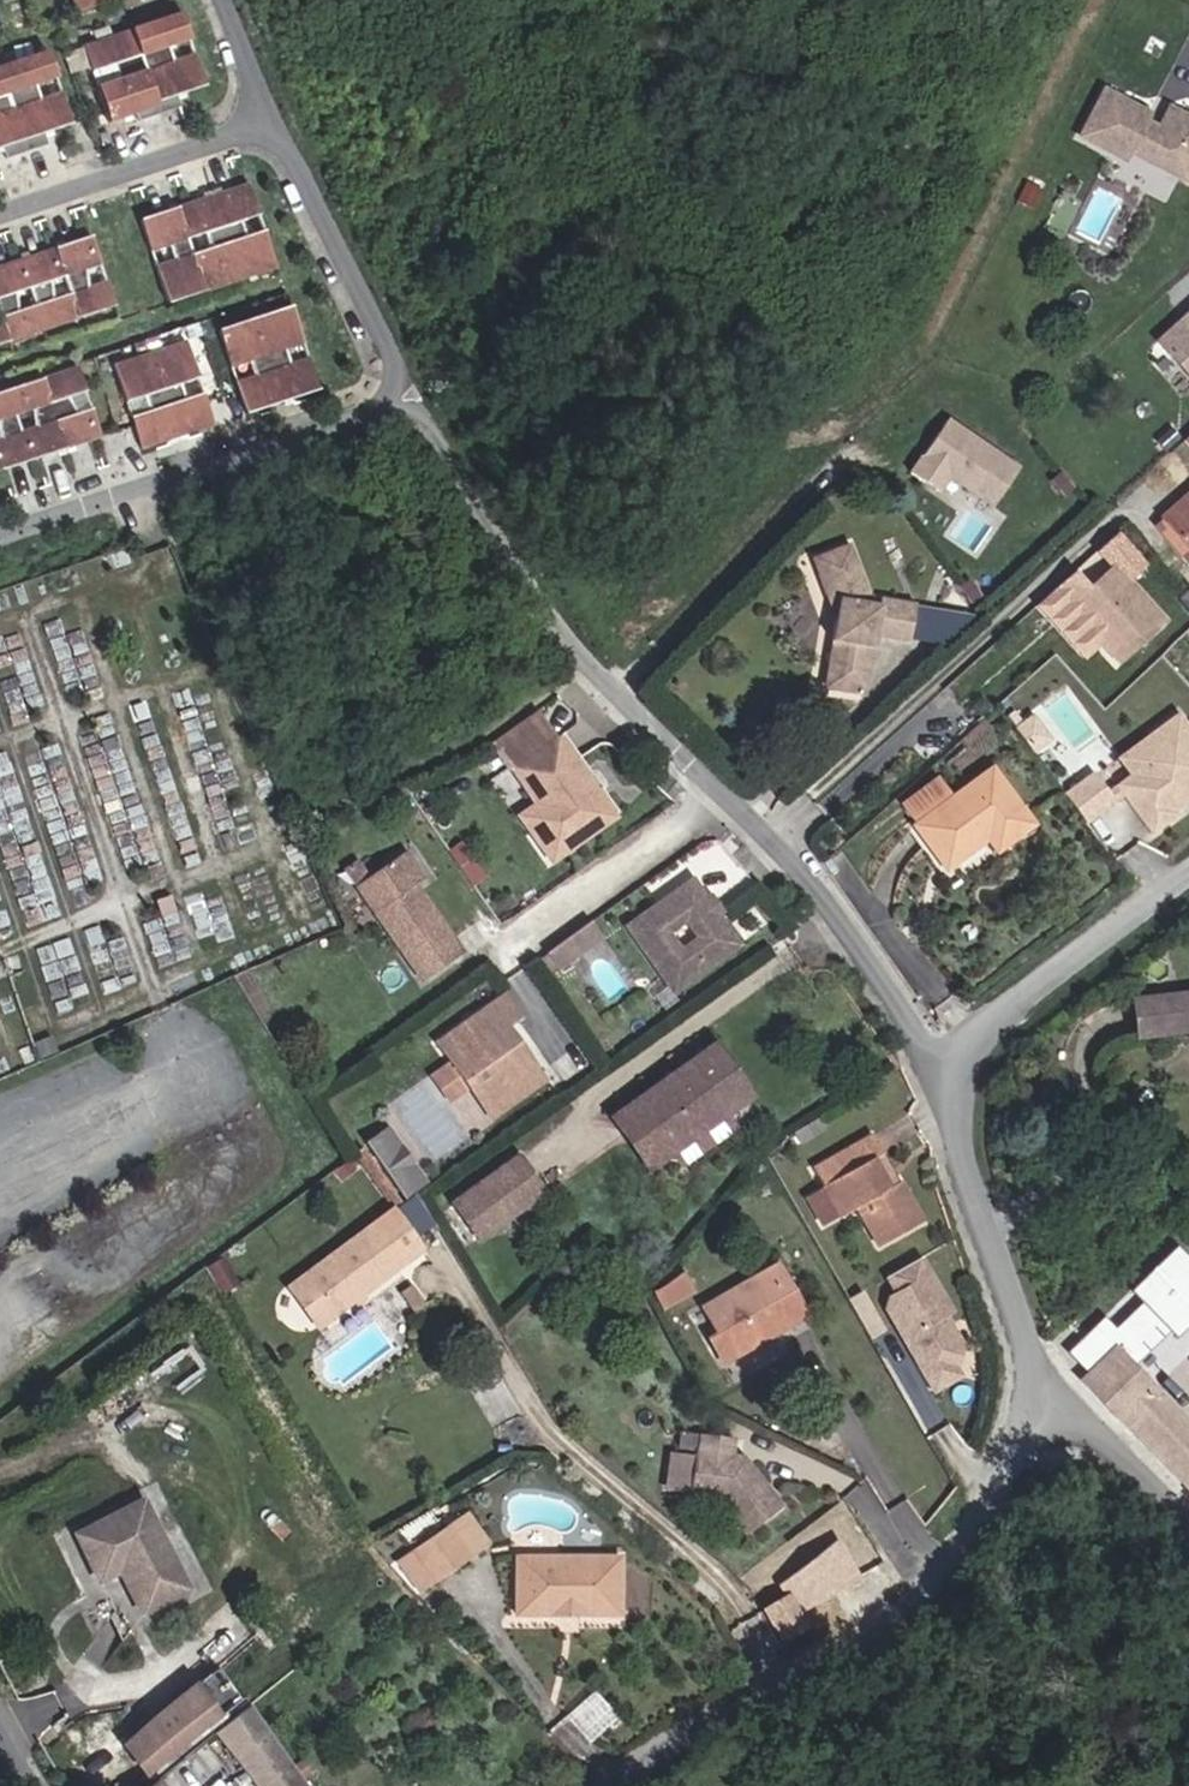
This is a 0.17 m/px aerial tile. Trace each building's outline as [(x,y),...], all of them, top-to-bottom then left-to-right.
[(72,10),(101,0),(69,0),(72,10)] [(168,104),(196,95),(184,58),(164,65),(159,51),(179,44),(169,15),(74,47),(83,76),(103,69),(108,83),(88,90),(101,129),(129,119),(131,125),(171,112),(168,104)] [(0,68),(0,161),(1,162),(40,149),(38,141),(66,131),(55,97),(35,104),(30,90),(50,83),(41,54),(0,68)] [(1188,180),(1188,116),(1172,107),(1161,127),(1146,120),(1150,112),(1107,89),(1083,135),(1127,158),(1138,137),(1154,145),(1160,164),(1188,180)] [(1034,207),(1043,189),(1026,180),(1017,198),(1034,207)] [(280,269),(268,232),(251,238),(246,224),(263,218),(252,184),(178,209),(189,243),(206,237),(211,251),(194,257),(206,294),(280,269)] [(206,294),(194,257),(189,243),(178,209),(141,221),(152,255),(169,250),(174,264),(157,269),(169,306),(206,294)] [(91,238),(54,250),(64,278),(68,293),(78,321),(115,309),(105,280),(91,285),(86,271),(101,266),(91,238)] [(54,250),(17,262),(27,291),(31,305),(41,333),(78,321),(68,293),(54,297),(49,283),(64,278),(54,250)] [(0,268),(0,334),(4,346),(41,333),(31,305),(17,310),(12,295),(27,291),(17,262),(0,268)] [(321,392),(311,360),(294,366),(289,352),(306,346),(293,306),(219,331),(232,371),(249,365),(254,379),(237,385),(247,417),(321,392)] [(1168,332),(1167,353),(1188,378),(1188,313),(1168,332)] [(1167,353),(1168,332),(1157,342),(1167,353)] [(215,427),(204,396),(187,402),(182,387),(199,382),(186,342),(112,367),(125,406),(142,401),(147,415),(130,421),(141,452),(215,427)] [(19,433),(28,461),(99,438),(76,366),(5,390),(13,416),(27,411),(33,428),(19,433)] [(28,461),(19,433),(13,416),(5,390),(0,391),(0,470),(28,461)] [(1024,470),(951,420),(914,474),(943,494),(951,481),(996,511),(1024,470)] [(1188,553),(1188,493),(1159,520),(1188,553)] [(881,607),(877,607),(844,546),(813,562),(823,580),(815,585),(825,604),(833,599),(837,607),(835,625),(833,647),(841,648),(836,697),(870,700),(877,639),(912,644),(916,603),(882,599),(881,607)] [(815,585),(823,580),(813,562),(805,566),(815,585)] [(1114,661),(1156,625),(1110,574),(1086,595),(1068,576),(1033,608),(1050,626),(1057,620),(1068,610),(1099,643),(1114,661)] [(825,604),(835,625),(837,607),(833,599),(825,604)] [(1087,653),(1099,643),(1068,610),(1057,620),(1087,653)] [(828,696),(836,697),(841,648),(833,647),(828,696)] [(1054,723),(1072,707),(1049,682),(1031,698),(1054,723)] [(548,707),(501,740),(517,765),(565,736),(548,707)] [(1184,734),(1171,717),(1145,736),(1157,753),(1123,777),(1114,784),(1149,833),(1174,815),(1171,810),(1181,802),(1178,797),(1186,792),(1188,796),(1188,730),(1184,734)] [(616,819),(600,793),(595,797),(587,783),(592,780),(565,736),(517,765),(539,800),(548,815),(530,828),(551,859),(616,819)] [(1123,777),(1157,753),(1145,736),(1111,760),(1123,777)] [(914,825),(941,863),(981,833),(995,853),(1033,827),(990,769),(943,804),(914,825)] [(1112,802),(1091,773),(1062,795),(1083,823),(1112,802)] [(914,825),(943,804),(928,784),(899,806),(914,825)] [(530,828),(548,815),(539,800),(520,813),(530,828)] [(424,982),(462,954),(418,893),(413,897),(408,890),(420,880),(400,853),(362,880),(379,905),(371,911),(424,982)] [(371,911),(379,905),(362,880),(353,887),(371,911)] [(629,932),(677,993),(739,944),(715,913),(709,916),(705,910),(705,900),(692,883),(629,932)] [(715,913),(719,909),(710,897),(705,900),(705,910),(709,916),(715,913)] [(574,957),(597,942),(586,926),(563,941),(574,957)] [(558,969),(574,957),(563,941),(547,953),(558,969)] [(1133,1000),(1137,1038),(1188,1031),(1188,995),(1133,1000)] [(516,1070),(510,1063),(497,1044),(491,1035),(518,1016),(504,996),(438,1043),(451,1061),(469,1087),(491,1118),(543,1081),(529,1061),(516,1070)] [(510,1063),(522,1053),(508,1035),(497,1044),(510,1063)] [(451,1099),(469,1087),(451,1061),(434,1075),(451,1099)] [(673,1151),(722,1117),(688,1068),(628,1110),(647,1133),(657,1126),(673,1151)] [(799,1144),(819,1132),(813,1122),(793,1135),(799,1144)] [(403,1197),(423,1183),(385,1129),(365,1143),(403,1197)] [(899,1183),(869,1135),(862,1139),(892,1187),(899,1183)] [(862,1139),(811,1170),(827,1197),(840,1218),(855,1208),(879,1249),(923,1222),(899,1183),(892,1187),(862,1139)] [(395,1211),(402,1205),(363,1149),(355,1155),(395,1211)] [(454,1204),(480,1241),(544,1194),(518,1158),(454,1204)] [(840,1218),(827,1197),(812,1206),(824,1227),(840,1218)] [(302,1278),(331,1318),(425,1252),(405,1224),(385,1237),(376,1226),(302,1278)] [(1188,1320),(1188,1267),(1177,1254),(1138,1292),(1149,1303),(1116,1338),(1103,1325),(1075,1354),(1093,1371),(1114,1352),(1126,1365),(1169,1324),(1177,1331),(1188,1320)] [(231,1258),(212,1257),(211,1286),(230,1287),(231,1258)] [(921,1259),(889,1277),(900,1295),(891,1300),(889,1309),(935,1390),(960,1376),(954,1367),(961,1345),(944,1314),(950,1311),(921,1259)] [(709,1340),(723,1366),(808,1317),(777,1265),(702,1309),(717,1335),(709,1340)] [(656,1289),(663,1307),(695,1293),(687,1275),(656,1289)] [(315,1330),(331,1318),(302,1278),(287,1289),(315,1330)] [(412,1317),(423,1311),(409,1290),(399,1297),(412,1317)] [(1123,1421),(1155,1393),(1126,1365),(1114,1352),(1093,1371),(1081,1383),(1120,1424),(1123,1421)] [(1155,1393),(1123,1421),(1188,1490),(1188,1429),(1155,1393)] [(688,1456),(685,1500),(715,1503),(747,1536),(780,1505),(738,1460),(735,1463),(730,1458),(726,1458),(727,1440),(693,1438),(692,1456),(688,1456)] [(142,1611),(183,1590),(140,1505),(77,1536),(98,1579),(120,1568),(142,1611)] [(487,1545),(464,1513),(444,1526),(468,1559),(487,1545)] [(444,1526),(412,1550),(434,1582),(468,1559),(444,1526)] [(434,1582),(412,1550),(397,1560),(420,1592),(434,1582)] [(516,1616),(562,1616),(562,1608),(576,1608),(576,1616),(618,1615),(617,1559),(516,1558),(516,1616)] [(778,1643),(806,1627),(789,1596),(761,1611),(778,1643)] [(149,1777),(226,1713),(203,1681),(124,1747),(149,1777)] [(590,1740),(617,1714),(593,1690),(566,1717),(590,1740)] [(218,1732),(256,1785),(306,1785),(249,1706),(218,1732)]
